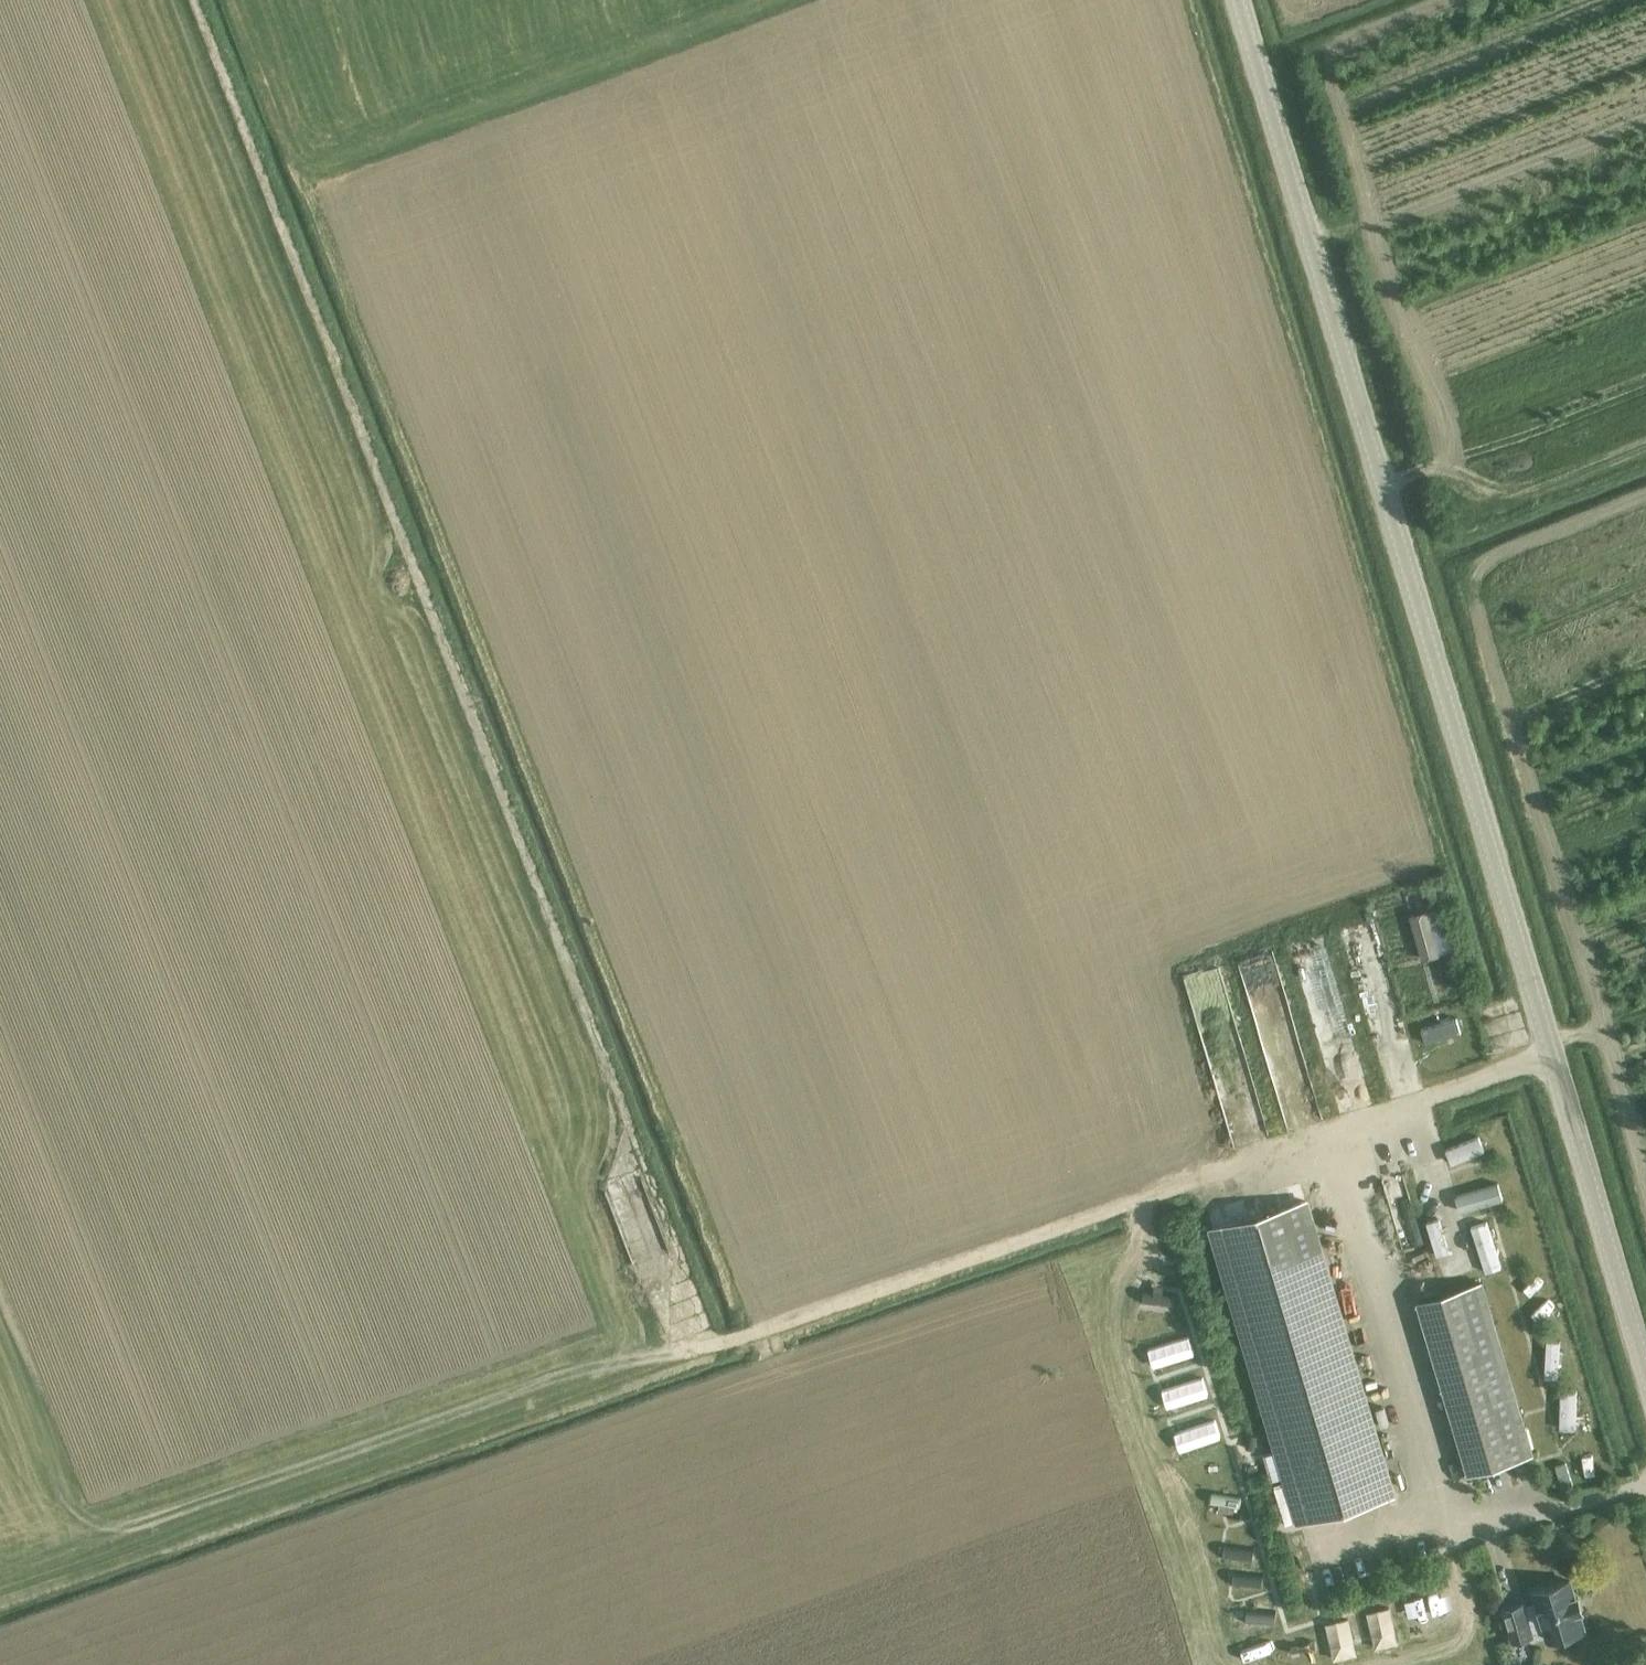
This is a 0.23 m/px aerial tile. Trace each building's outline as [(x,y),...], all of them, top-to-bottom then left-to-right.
[(1428,909),(1410,914),(1422,959),(1440,954),(1428,909)] [(1427,1027),(1432,1042),(1467,1030),(1461,1014),(1427,1027)] [(1453,1162),(1490,1151),(1485,1135),(1448,1147),(1453,1162)] [(1498,1182),(1455,1195),(1460,1212),(1503,1199),(1498,1182)] [(1213,1228),(1300,1522),(1393,1495),(1305,1200),(1213,1228)] [(1503,1240),(1481,1247),(1488,1267),(1510,1259),(1503,1240)] [(1419,1301),(1469,1472),(1533,1453),(1482,1282),(1419,1301)] [(1544,1625),(1549,1640),(1557,1638),(1561,1639),(1575,1635),(1577,1632),(1585,1629),(1579,1611),(1582,1610),(1578,1597),(1575,1598),(1570,1580),(1534,1591),(1538,1605),(1525,1609),(1524,1604),(1505,1609),(1514,1640),(1533,1634),(1531,1629),(1544,1625)]
